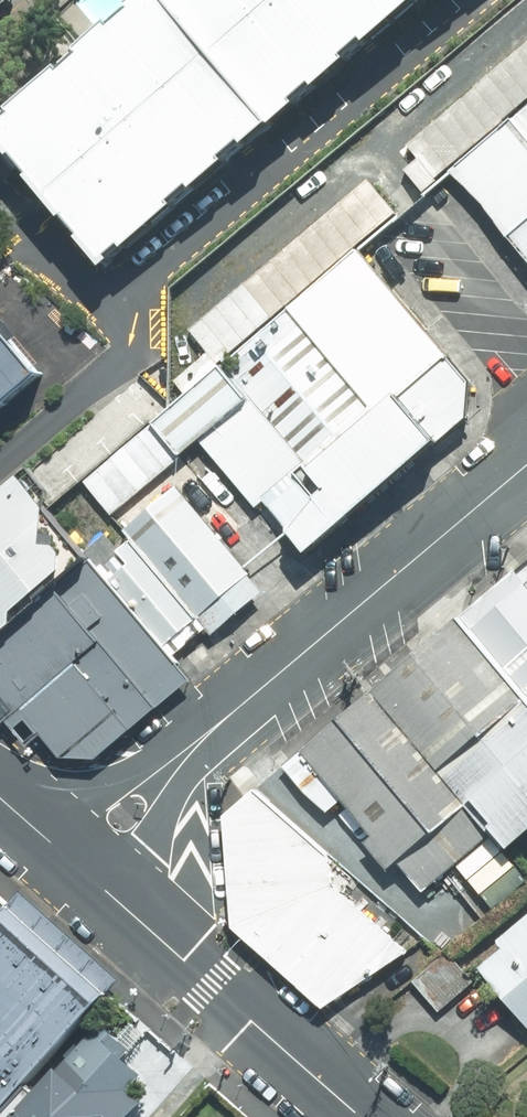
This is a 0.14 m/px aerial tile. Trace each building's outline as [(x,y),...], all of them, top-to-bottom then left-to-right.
[(97,262),(414,0),(146,0),(0,120),(0,146),(97,262)] [(20,0),(0,0),(0,16),(20,0)] [(513,107),(526,123),(526,96),(513,107)] [(513,107),(446,162),(526,261),(526,123),(513,107)] [(193,312),(220,346),(361,233),(401,202),(373,167),(193,312)] [(492,398),(362,238),(293,294),(423,451),(492,398)] [(232,354),(312,453),(373,404),(289,295),(225,347),(232,354)] [(47,376),(0,321),(0,416),(47,376)] [(198,429),(253,385),(229,356),(155,416),(179,444),(198,429)] [(260,498),(309,457),(254,392),(206,431),(260,498)] [(299,554),(418,455),(375,407),(258,503),(276,525),(299,554)] [(256,505),(200,432),(172,455),(247,550),(275,528),(256,505)] [(245,550),(167,455),(114,497),(150,542),(204,608),(257,566),(245,550)] [(44,731),(64,751),(83,740),(179,660),(107,577),(87,551),(77,557),(24,476),(0,497),(0,691),(44,731)] [(175,632),(204,609),(204,608),(150,542),(107,577),(179,660),(195,653),(175,632)] [(467,630),(526,700),(526,579),(467,630)] [(383,702),(504,842),(507,846),(526,829),(526,700),(467,630),(383,702)] [(0,691),(0,714),(5,720),(9,717),(30,742),(44,731),(0,691)] [(504,842),(383,702),(315,760),(435,901),(504,842)] [(239,814),(266,792),(258,784),(226,812),(235,923),(327,1003),(335,997),(245,916),(239,814)] [(245,916),(245,919),(335,997),(411,946),(337,881),(333,851),(266,792),(239,814),(245,916)] [(7,906),(0,913),(0,1115),(108,999),(7,906)] [(481,967),(526,1024),(526,914),(496,939),(504,948),(481,967)] [(411,983),(439,1015),(476,983),(448,951),(411,983)] [(104,1025),(19,1116),(131,1116),(143,1104),(129,1091),(144,1075),(125,1058),(132,1051),(104,1025)]
